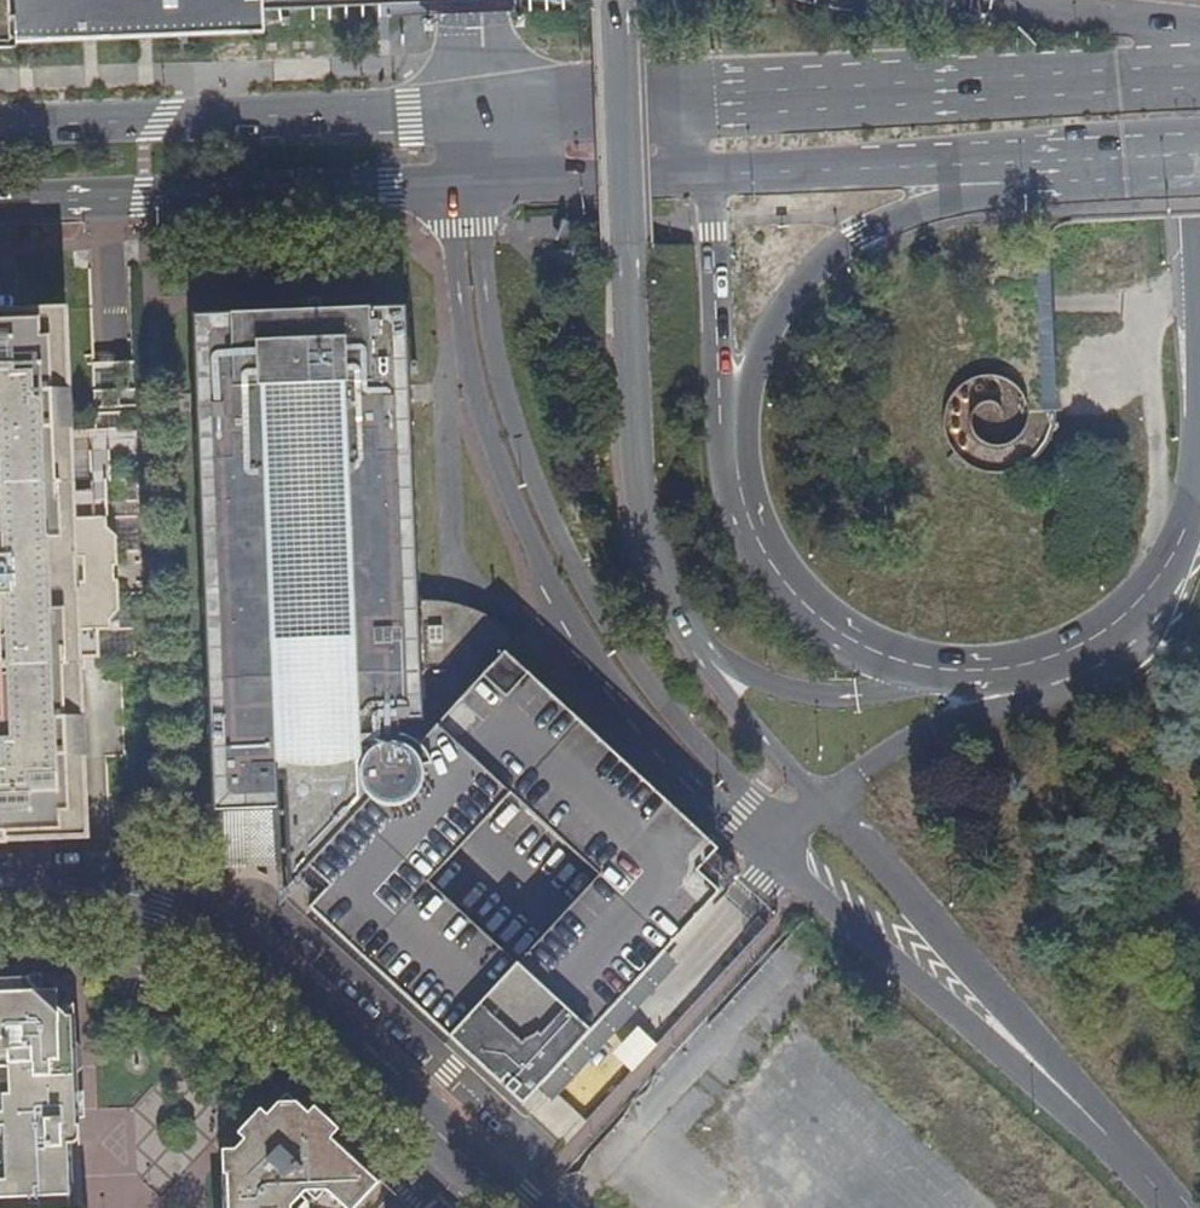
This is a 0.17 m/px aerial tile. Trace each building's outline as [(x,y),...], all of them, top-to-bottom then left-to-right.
[(61,18),(451,4),(555,0),(61,0),(61,18)] [(721,887),(737,869),(649,786),(601,745),(506,655),(524,639),(520,632),(505,623),(485,612),(458,604),(437,602),(420,600),(408,309),(323,313),(322,302),(261,305),(261,315),(194,319),(212,788),(277,787),(278,783),(283,783),(286,835),(289,891),(308,871),(330,891),(311,912),(499,1086),(507,1079),(512,1085),(506,1092),(522,1108),(721,898),(698,875),(704,870),(721,887)] [(17,422),(14,363),(12,335),(0,336),(0,423),(17,422)] [(106,511),(92,512),(91,485),(38,488),(37,458),(42,458),(41,429),(46,429),(71,428),(70,387),(42,388),(41,362),(14,363),(17,422),(0,423),(0,842),(8,842),(8,811),(34,811),(33,783),(61,782),(59,754),(88,753),(86,714),(55,714),(53,690),(47,690),(46,657),(99,656),(98,625),(111,624),(111,614),(117,609),(115,531),(107,523),(106,511)] [(83,1139),(78,1027),(61,1027),(60,1016),(53,1017),(50,1022),(31,1006),(33,991),(32,974),(0,975),(0,1065),(12,1065),(13,1092),(2,1092),(2,1108),(0,1108),(0,1125),(6,1125),(7,1163),(24,1162),(23,1178),(7,1178),(0,1178),(0,1207),(76,1207),(76,1174),(59,1175),(59,1163),(65,1163),(65,1147),(75,1146),(76,1141),(83,1139)] [(53,1017),(60,1016),(60,990),(33,991),(31,1006),(50,1022),(53,1017)] [(78,1016),(60,1016),(61,1027),(78,1027),(78,1016)] [(331,1133),(287,1093),(224,1161),(223,1168),(225,1207),(284,1207),(291,1205),(304,1192),(327,1191),(345,1207),(354,1207),(381,1180),(331,1133)] [(59,1175),(76,1174),(75,1146),(65,1147),(65,1163),(59,1163),(59,1175)] [(7,1163),(7,1178),(23,1178),(24,1162),(7,1163)]
